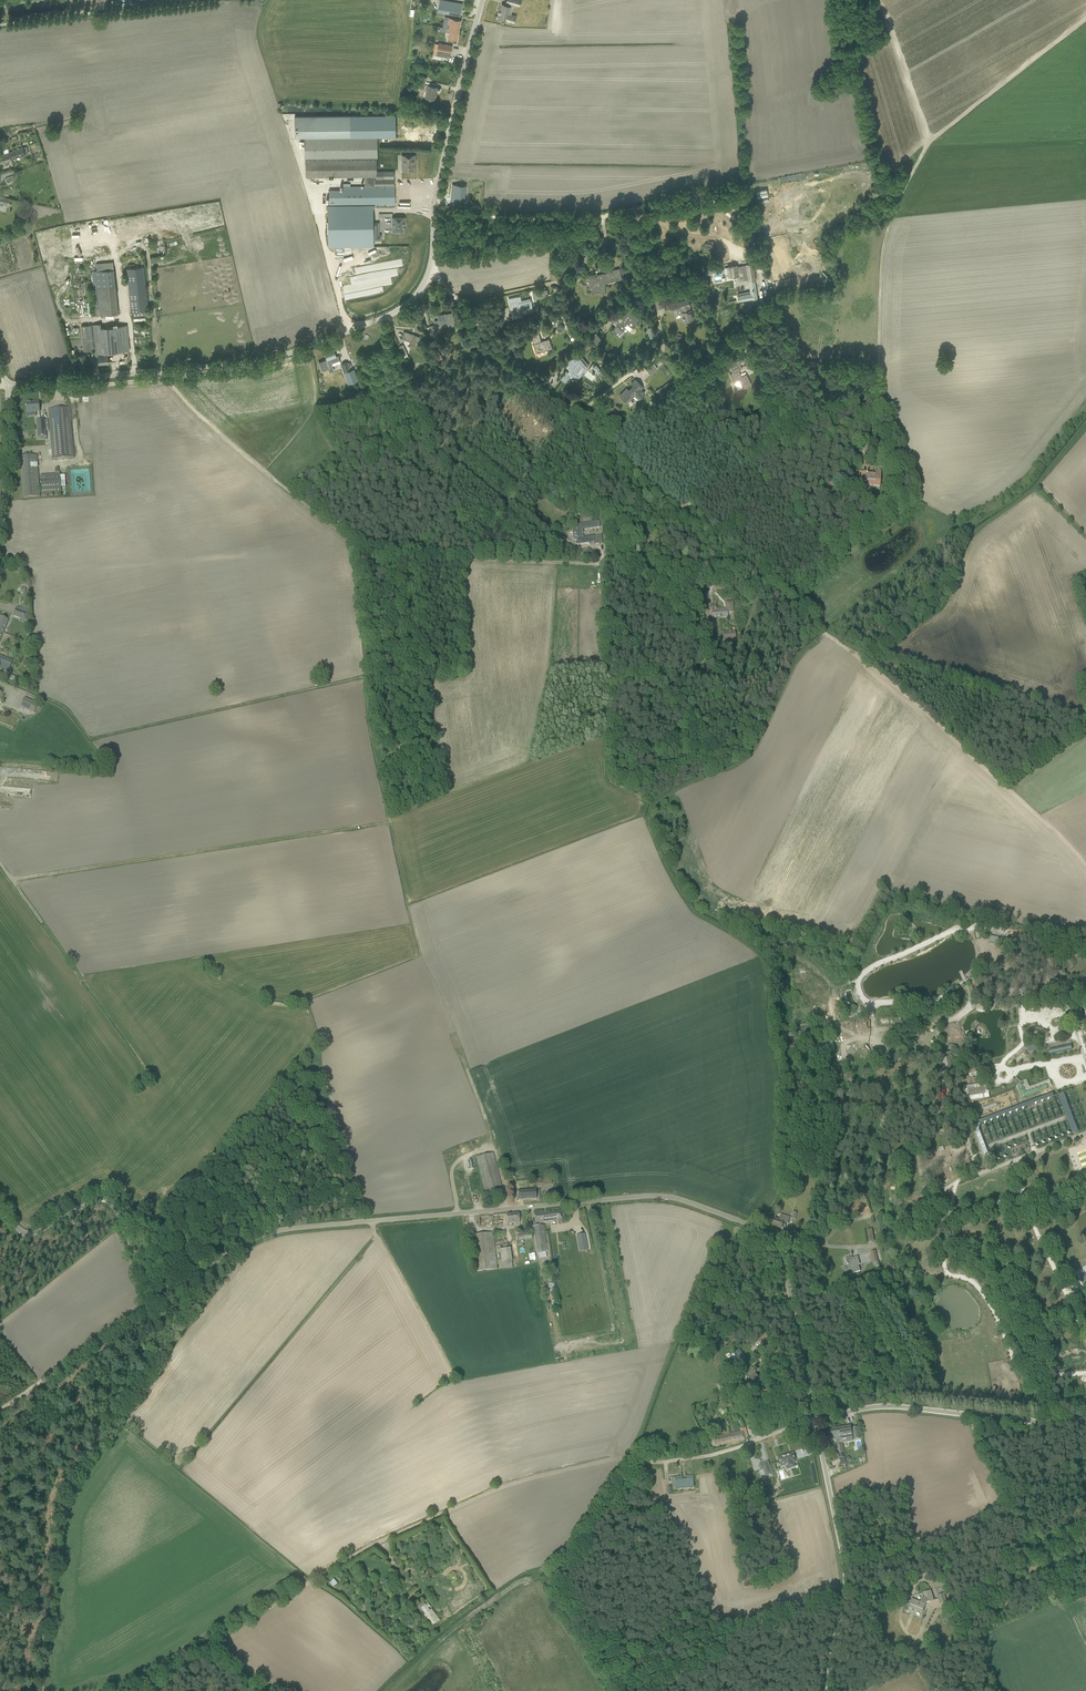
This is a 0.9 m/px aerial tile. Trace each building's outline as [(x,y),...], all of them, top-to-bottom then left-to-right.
[(437,12),(442,13),(448,13),(453,14),(460,16),(462,4),(455,2),(442,0),(439,0),(437,12)] [(497,13),(498,14),(496,19),(505,21),(506,20),(508,21),(510,15),(507,14),(509,6),(500,4),(499,9),(498,9),(497,13)] [(457,40),(461,20),(449,18),(448,24),(444,23),(443,27),(442,31),(448,32),(448,30),(449,31),(448,38),(457,40)] [(434,49),(433,54),(445,56),(446,52),(451,53),(452,45),(438,43),(438,44),(437,49),(434,49)] [(425,98),(429,98),(434,100),(437,87),(428,85),(425,98)] [(350,116),(294,117),(295,138),(350,137),(395,136),(395,115),(350,116)] [(373,247),(373,205),(394,205),(394,171),(377,171),(376,158),(377,158),(377,138),(305,139),(306,178),(364,177),(364,186),(343,186),(343,190),(329,190),(329,247),(373,247)] [(0,156),(0,164),(11,160),(25,155),(23,148),(8,153),(0,156)] [(402,155),(402,165),(402,170),(413,170),(413,160),(415,160),(415,155),(402,155)] [(0,172),(2,177),(14,173),(13,168),(0,172)] [(451,184),(451,202),(466,203),(466,184),(451,184)] [(766,188),(755,190),(757,200),(768,198),(766,188)] [(8,205),(9,199),(0,197),(0,204),(8,205)] [(392,218),(392,224),(394,224),(394,232),(400,232),(400,231),(404,231),(404,222),(405,222),(405,218),(392,218)] [(96,263),(97,271),(91,271),(96,316),(118,314),(115,286),(114,269),(113,269),(113,262),(96,263)] [(729,277),(738,275),(738,273),(747,272),(748,281),(755,280),(752,264),(737,267),(737,266),(728,267),(729,277)] [(144,267),(127,268),(131,312),(133,312),(133,317),(147,316),(146,311),(148,311),(144,267)] [(590,288),(592,288),(591,291),(599,292),(604,293),(605,283),(608,282),(608,281),(615,279),(615,281),(622,279),(619,268),(611,270),(611,272),(600,275),(600,277),(590,277),(590,281),(590,288)] [(714,270),(712,270),(711,283),(720,283),(721,274),(714,274),(714,270)] [(547,290),(535,292),(537,299),(548,297),(547,290)] [(651,292),(654,304),(656,309),(662,307),(658,290),(651,292)] [(520,317),(519,309),(523,308),(523,309),(527,308),(528,312),(533,311),(530,299),(521,301),(520,296),(508,298),(512,318),(520,317)] [(751,306),(755,304),(751,296),(746,298),(751,306)] [(674,303),(669,305),(670,310),(676,308),(676,310),(677,314),(682,313),(685,321),(693,319),(691,313),(691,310),(690,311),(688,306),(689,306),(687,300),(674,303)] [(617,325),(612,330),(615,333),(617,332),(620,334),(623,331),(626,333),(634,324),(635,324),(639,320),(628,310),(623,317),(624,318),(620,322),(617,320),(620,317),(615,313),(610,319),(613,322),(614,322),(617,325)] [(435,325),(429,327),(430,335),(437,334),(436,329),(444,327),(444,324),(447,323),(447,327),(455,325),(453,313),(445,314),(443,314),(442,314),(442,315),(438,315),(439,320),(434,321),(435,325)] [(94,350),(94,351),(94,357),(98,356),(99,364),(109,363),(108,353),(129,351),(127,325),(101,328),(100,324),(92,325),(93,337),(92,337),(91,325),(81,326),(84,351),(94,350)] [(529,331),(531,335),(534,344),(533,344),(536,352),(539,351),(540,352),(547,350),(547,351),(552,349),(549,339),(541,342),(538,333),(540,332),(539,328),(529,331)] [(410,346),(415,348),(419,337),(405,332),(402,339),(411,342),(410,346)] [(592,340),(595,346),(601,342),(595,333),(590,337),(592,340)] [(407,353),(402,345),(399,347),(404,355),(403,356),(404,359),(408,357),(407,354),(407,353)] [(325,360),(318,363),(321,371),(328,369),(327,367),(329,366),(332,366),(331,364),(340,361),(338,356),(336,356),(334,350),(324,353),(327,360),(325,361),(325,360)] [(561,378),(561,379),(564,381),(565,382),(567,378),(568,378),(569,376),(576,381),(579,376),(576,374),(581,367),(586,370),(589,365),(579,353),(578,354),(571,360),(574,364),(569,371),(568,371),(567,370),(565,373),(564,374),(561,378)] [(741,354),(732,359),(734,362),(733,362),(735,366),(739,364),(741,363),(746,361),(744,357),(743,357),(741,354)] [(78,356),(79,366),(86,365),(85,355),(78,356)] [(347,362),(341,364),(343,372),(347,385),(357,381),(353,369),(350,370),(347,362)] [(733,362),(728,365),(733,373),(729,375),(734,383),(739,381),(743,389),(746,387),(751,385),(747,376),(742,379),(738,370),(742,369),(739,364),(735,366),(733,362)] [(646,369),(649,373),(650,375),(658,369),(653,363),(646,369)] [(593,368),(598,374),(601,371),(596,365),(593,368)] [(631,384),(633,386),(628,390),(627,389),(620,395),(626,402),(634,394),(638,399),(644,393),(640,389),(642,387),(635,380),(631,384)] [(39,402),(25,403),(26,413),(39,412),(39,402)] [(51,449),(52,459),(74,457),(73,447),(70,407),(48,409),(51,449)] [(48,420),(36,420),(38,437),(45,436),(45,438),(47,438),(46,431),(49,431),(48,420)] [(20,456),(23,498),(40,496),(37,455),(20,456)] [(40,476),(41,497),(61,495),(59,471),(54,472),(55,475),(40,476)] [(859,480),(866,481),(865,485),(875,486),(874,487),(879,487),(880,477),(880,472),(875,471),(875,475),(867,474),(867,472),(866,472),(866,473),(860,472),(859,480)] [(578,539),(575,540),(576,546),(589,544),(589,542),(594,542),(593,537),(583,538),(582,530),(600,527),(599,522),(576,525),(578,539)] [(639,539),(649,544),(653,536),(643,532),(640,531),(637,538),(640,539),(639,539)] [(597,536),(593,537),(594,542),(594,545),(598,544),(602,543),(601,538),(601,536),(597,536)] [(709,606),(710,611),(711,611),(711,617),(721,616),(721,618),(728,617),(727,613),(733,612),(732,601),(726,602),(727,609),(724,609),(724,608),(716,609),(716,606),(709,606)] [(27,618),(29,612),(17,607),(13,616),(20,619),(21,615),(23,616),(22,616),(26,618),(26,617),(27,618)] [(723,632),(723,641),(736,640),(735,631),(723,632)] [(8,672),(12,660),(5,657),(0,655),(0,669),(8,672)] [(20,707),(34,713),(38,704),(24,698),(20,707)] [(763,943),(765,941),(754,932),(752,934),(763,943)] [(1000,937),(990,935),(989,942),(999,943),(1000,937)] [(769,951),(773,946),(768,942),(764,946),(769,951)] [(1085,1021),(1085,1017),(1082,1002),(1072,1004),(1077,1024),(1085,1021)] [(847,1012),(846,1012),(846,1017),(849,1018),(852,1018),(856,1015),(863,1014),(863,1009),(863,1007),(862,1008),(862,1007),(858,1007),(859,1008),(857,1008),(858,1009),(854,1009),(855,1012),(853,1012),(852,1009),(847,1009),(847,1012)] [(1039,1034),(1038,1033),(1037,1033),(1030,1034),(1029,1035),(1029,1036),(1030,1040),(1031,1039),(1031,1041),(1034,1040),(1033,1039),(1038,1038),(1039,1040),(1039,1039),(1040,1039),(1040,1038),(1039,1034)] [(1028,1053),(1037,1051),(1036,1044),(1026,1046),(1028,1053)] [(1049,1056),(1069,1051),(1068,1047),(1048,1052),(1049,1056)] [(970,1077),(978,1076),(976,1068),(968,1069),(970,1077)] [(1027,1080),(1024,1081),(1023,1081),(1027,1091),(1048,1083),(1049,1086),(1052,1086),(1050,1080),(1029,1087),(1027,1080)] [(968,1101),(990,1098),(987,1083),(964,1086),(965,1094),(967,1094),(967,1096),(968,1101)] [(1046,1085),(1025,1093),(1022,1084),(1018,1085),(1023,1098),(1047,1089),(1046,1085)] [(978,1125),(1054,1097),(1053,1094),(972,1124),(986,1162),(990,1160),(979,1130),(980,1129),(979,1127),(978,1128),(978,1125)] [(1074,1133),(1080,1131),(1072,1110),(1066,1112),(1074,1133)] [(501,1187),(500,1182),(493,1153),(476,1157),(485,1191),(501,1187)] [(796,1184),(798,1178),(790,1175),(789,1181),(796,1184)] [(519,1200),(536,1199),(536,1190),(518,1191),(519,1200)] [(559,1224),(563,1223),(561,1211),(550,1213),(550,1212),(534,1214),(535,1223),(558,1220),(559,1224)] [(507,1224),(520,1223),(519,1213),(506,1214),(507,1224)] [(790,1219),(790,1217),(781,1214),(779,1219),(775,1218),(773,1225),(782,1228),(783,1222),(785,1218),(790,1219)] [(537,1254),(547,1252),(543,1225),(533,1226),(537,1254)] [(518,1240),(532,1238),(531,1231),(518,1233),(518,1236),(517,1236),(518,1240)] [(494,1233),(493,1233),(493,1232),(470,1235),(475,1272),(497,1269),(493,1237),(494,1237),(494,1233)] [(584,1234),(577,1235),(579,1247),(586,1245),(584,1234)] [(512,1268),(512,1248),(501,1248),(501,1268),(512,1268)] [(875,1267),(880,1266),(875,1251),(871,1252),(875,1267)] [(858,1265),(860,1264),(858,1257),(852,1258),(852,1257),(846,1259),(847,1264),(848,1264),(850,1272),(851,1272),(852,1274),(860,1271),(858,1265)] [(740,1363),(747,1359),(740,1349),(733,1354),(740,1363)] [(756,1372),(753,1368),(751,1366),(747,1369),(749,1371),(748,1372),(750,1376),(749,1377),(754,1383),(757,1381),(759,1384),(763,1389),(766,1386),(760,1378),(759,1378),(755,1373),(756,1372)] [(851,1426),(840,1428),(842,1439),(847,1438),(848,1442),(853,1441),(852,1437),(851,1426)] [(744,1436),(748,1435),(746,1428),(740,1429),(741,1431),(727,1434),(727,1431),(724,1432),(725,1435),(712,1438),(713,1447),(745,1441),(744,1436)] [(838,1440),(842,1439),(840,1428),(827,1430),(828,1438),(838,1437),(838,1440)] [(845,1457),(844,1451),(843,1445),(836,1446),(839,1458),(840,1458),(841,1464),(845,1463),(845,1457)] [(785,1456),(779,1458),(781,1464),(782,1467),(786,1466),(787,1469),(791,1468),(795,1467),(793,1463),(796,1462),(796,1461),(793,1454),(790,1455),(790,1454),(785,1456)] [(766,1462),(759,1465),(761,1470),(760,1471),(761,1477),(766,1475),(766,1476),(772,1474),(769,1467),(768,1467),(766,1462)] [(693,1480),(676,1481),(676,1490),(694,1488),(693,1480)] [(1028,1575),(1040,1570),(1038,1565),(1026,1569),(1028,1575)] [(1064,1571),(1064,1570),(1062,1565),(1056,1567),(1057,1570),(1055,1570),(1061,1585),(1066,1583),(1062,1572),(1064,1571)] [(336,1583),(339,1580),(337,1577),(329,1583),(333,1588),(337,1584),(336,1583)] [(926,1603),(933,1601),(931,1591),(924,1593),(925,1598),(922,1597),(920,1602),(912,1599),(909,1607),(922,1613),(926,1603)] [(940,1604),(946,1602),(944,1594),(938,1596),(940,1604)] [(422,1601),(416,1606),(421,1613),(422,1612),(424,1615),(432,1626),(441,1620),(433,1609),(430,1611),(428,1609),(425,1605),(422,1601)]
